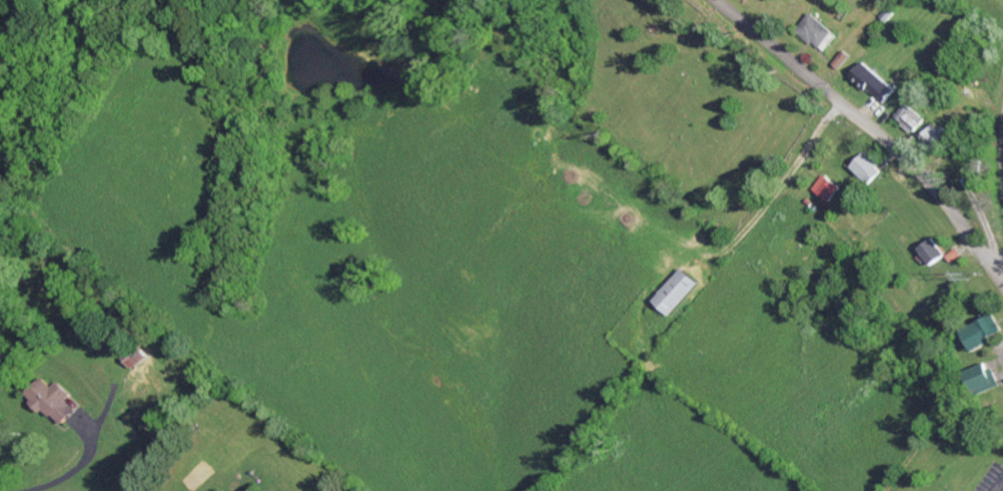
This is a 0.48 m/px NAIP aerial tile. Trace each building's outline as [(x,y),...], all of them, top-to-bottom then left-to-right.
[(795,32),(820,48),(833,28),(808,12),(795,32)] [(883,103),(897,89),(865,60),(852,75),(883,103)] [(927,118),(908,102),(895,116),(915,133),(927,118)] [(922,139),(937,153),(956,133),(946,125),(943,129),(936,123),(922,139)] [(850,166),(868,183),(883,166),(866,150),(850,166)] [(810,189),(828,201),(838,186),(820,174),(810,189)] [(932,264),(946,255),(936,237),(921,246),(932,264)] [(651,299),(669,315),(698,283),(680,268),(651,299)] [(995,313),(964,329),(975,350),(996,339),(994,336),(1002,332),(1002,328),(995,313)] [(995,368),(991,370),(987,361),(967,371),(979,396),(1002,385),(995,368)] [(72,410),(60,398),(65,393),(52,380),(47,386),(38,377),(22,393),(56,426),(72,410)]
